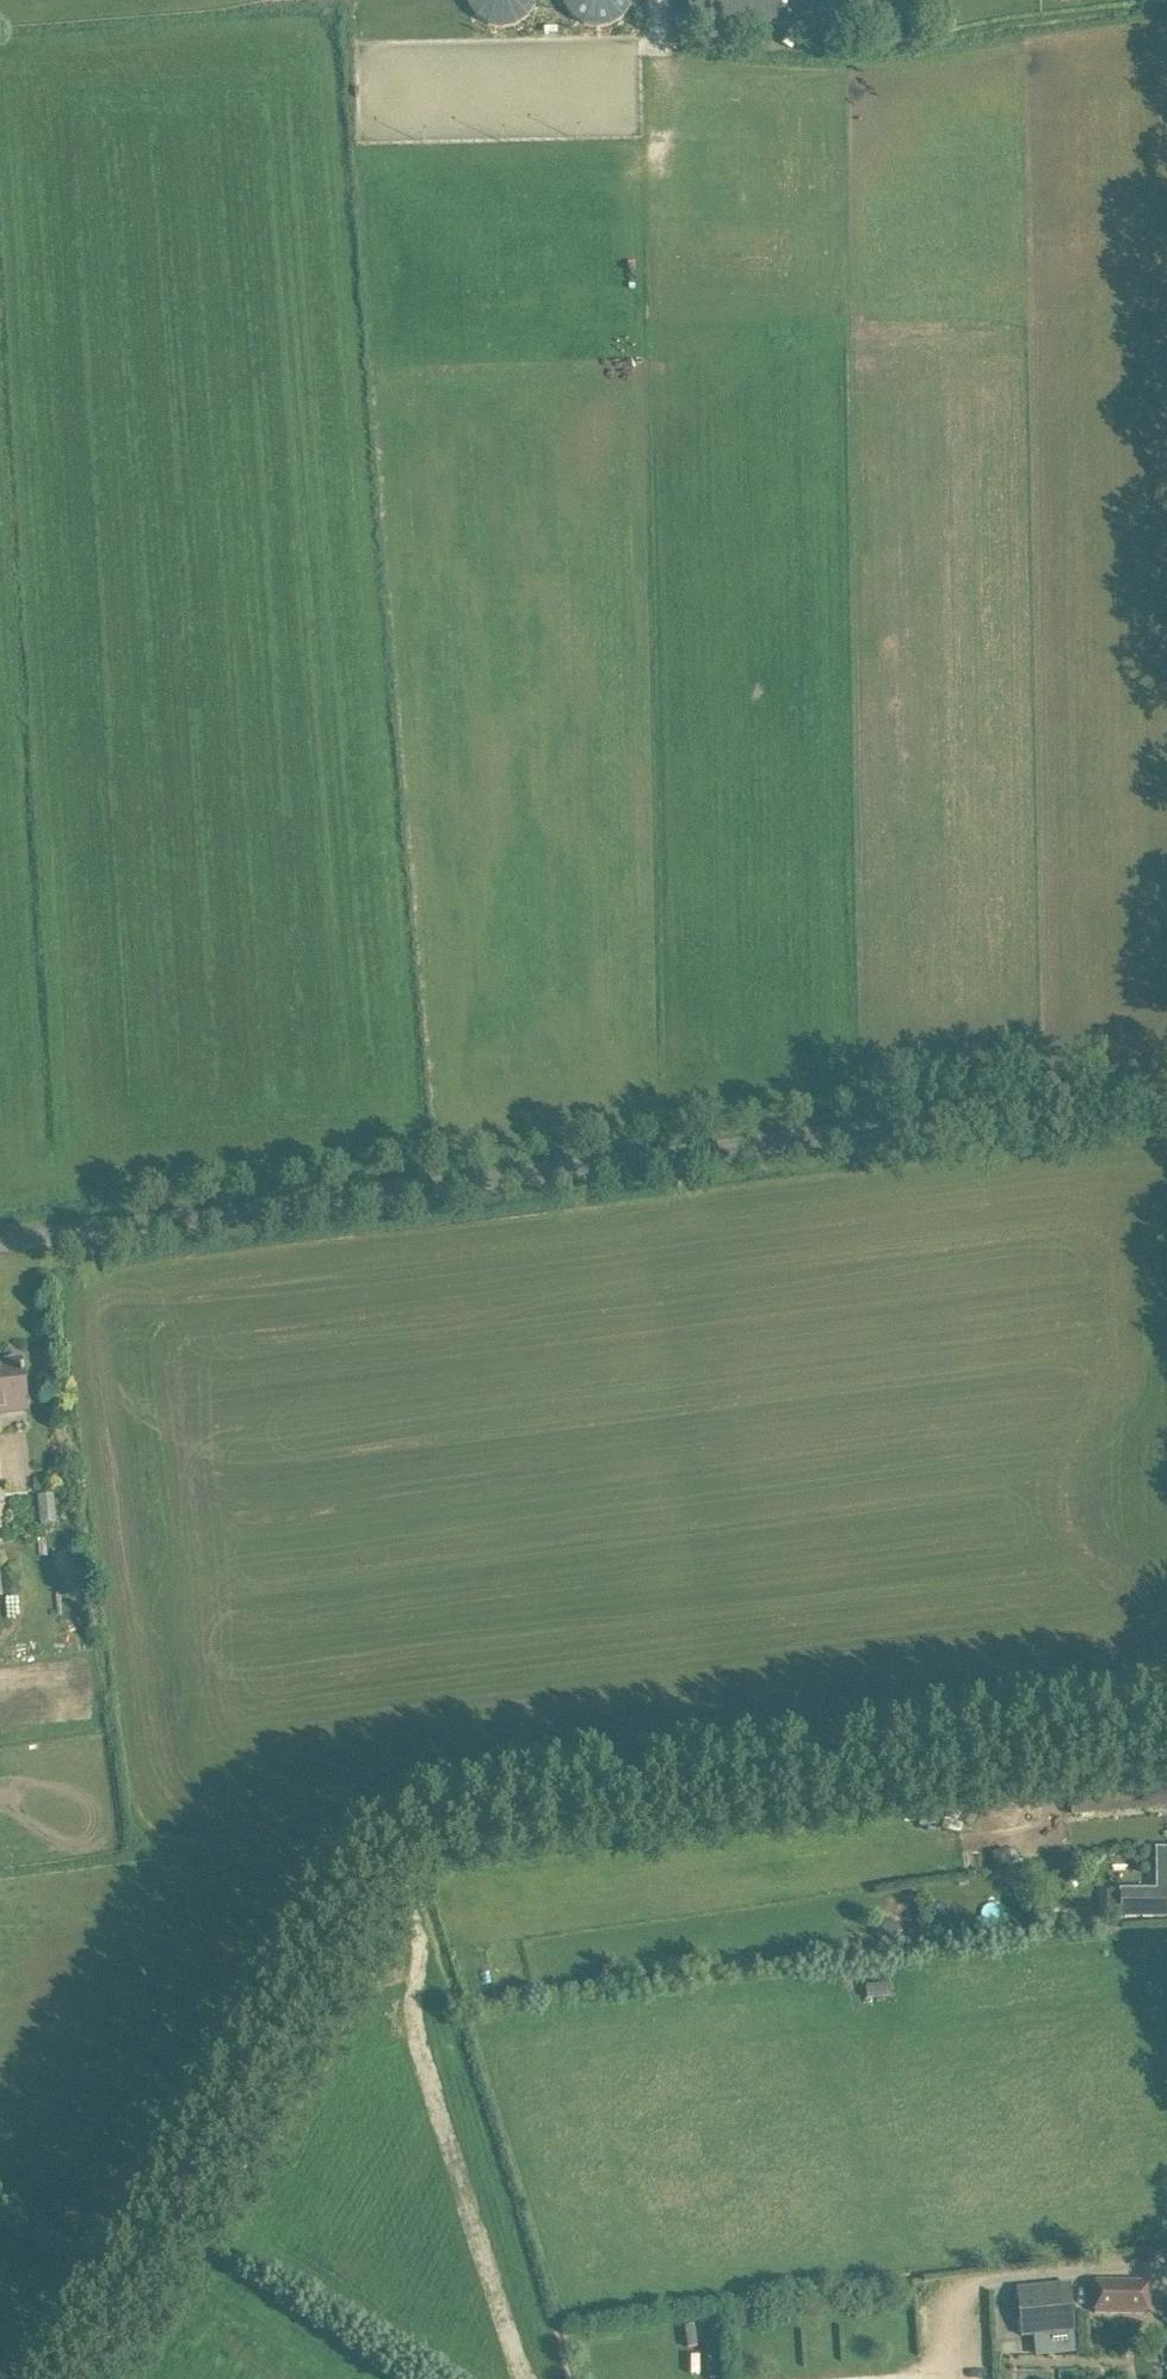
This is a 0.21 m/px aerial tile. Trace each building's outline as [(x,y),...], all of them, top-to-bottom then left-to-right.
[(469,5),(476,17),(488,24),(502,27),(516,24),(527,17),(535,5),(536,0),(468,0),(469,5)] [(564,5),(572,16),(584,24),(597,27),(611,24),(623,16),(631,4),(631,0),(563,0),(564,5)] [(689,25),(809,24),(865,24),(865,19),(865,0),(689,0),(689,25)] [(23,1377),(24,1377),(23,1369),(22,1370),(21,1360),(0,1363),(0,1415),(27,1412),(23,1377)] [(939,1824),(937,1807),(918,1810),(921,1827),(939,1824)] [(1020,1863),(1017,1850),(1009,1852),(1008,1849),(992,1852),(996,1868),(1012,1864),(1020,1863)] [(1156,1850),(1157,1887),(1166,1887),(1166,1850),(1156,1850)] [(1166,1917),(1166,1887),(1157,1887),(1142,1887),(1142,1888),(1120,1889),(1120,1890),(1106,1890),(1106,1908),(1121,1908),(1121,1917),(1166,1917)] [(887,1945),(902,1928),(890,1918),(876,1935),(887,1945)] [(1148,2281),(1095,2280),(1095,2312),(1147,2313),(1148,2281)] [(1068,2284),(1019,2290),(1023,2334),(1072,2329),(1068,2284)]
